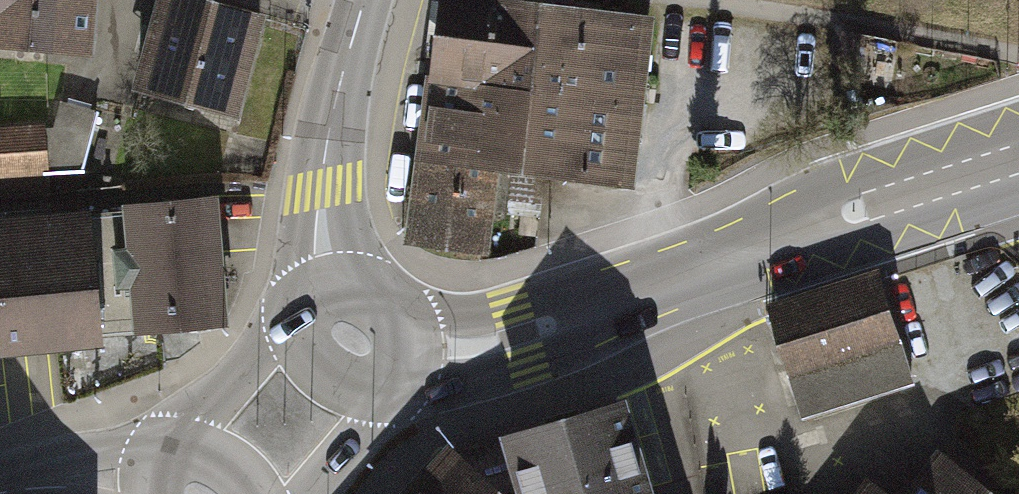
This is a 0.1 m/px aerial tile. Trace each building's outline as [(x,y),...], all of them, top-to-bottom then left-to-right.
[(92,50),(97,0),(0,0),(0,41),(92,50)] [(230,120),(257,19),(187,0),(169,0),(142,96),(230,120)] [(491,163),(523,167),(545,8),(489,0),(445,0),(424,154),(491,163)] [(619,178),(640,21),(545,8),(523,167),(619,178)] [(63,103),(55,133),(48,135),(46,128),(0,130),(0,205),(50,203),(49,172),(84,170),(99,112),(63,103)] [(479,244),(491,163),(424,154),(412,235),(479,244)] [(228,328),(217,203),(126,210),(136,336),(228,328)] [(109,349),(94,212),(0,222),(0,349),(1,361),(109,349)] [(797,412),(912,380),(883,277),(768,310),(797,412)] [(620,407),(510,439),(526,493),(646,493),(620,407)] [(933,440),(890,491),(851,459),(822,493),(998,493),(933,440)] [(516,472),(485,480),(450,454),(414,493),(523,493),(516,472)]
